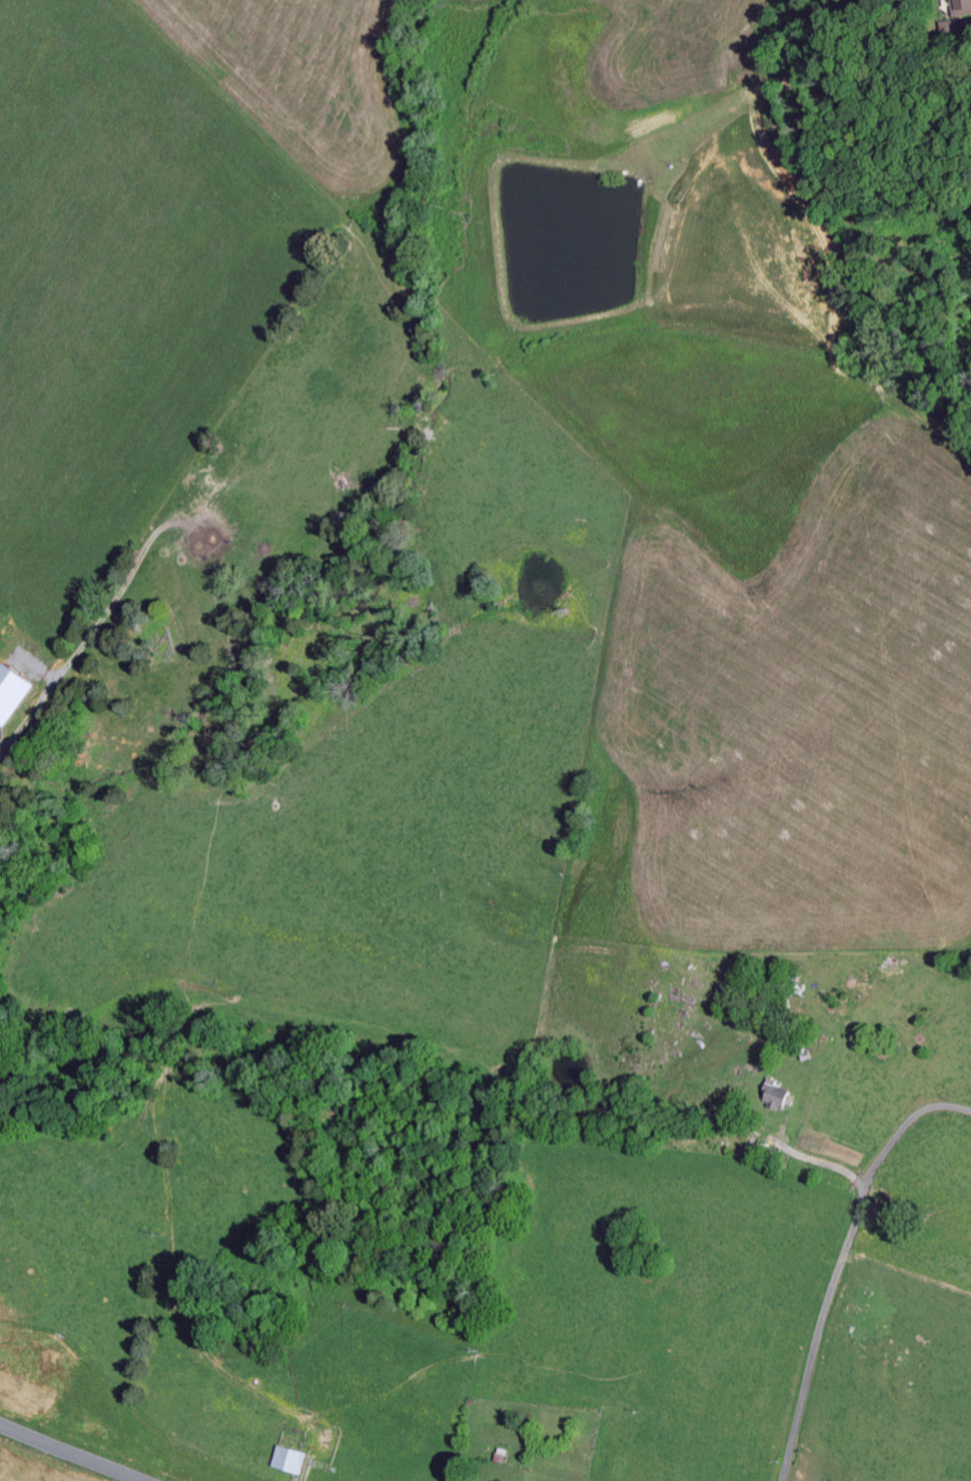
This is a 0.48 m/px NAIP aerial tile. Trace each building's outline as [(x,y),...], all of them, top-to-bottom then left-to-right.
[(970,15),(970,0),(949,0),(952,18),(970,15)] [(30,688),(0,668),(0,731),(1,731),(30,688)] [(296,1476),(299,1454),(271,1449),(267,1471),(296,1476)]
